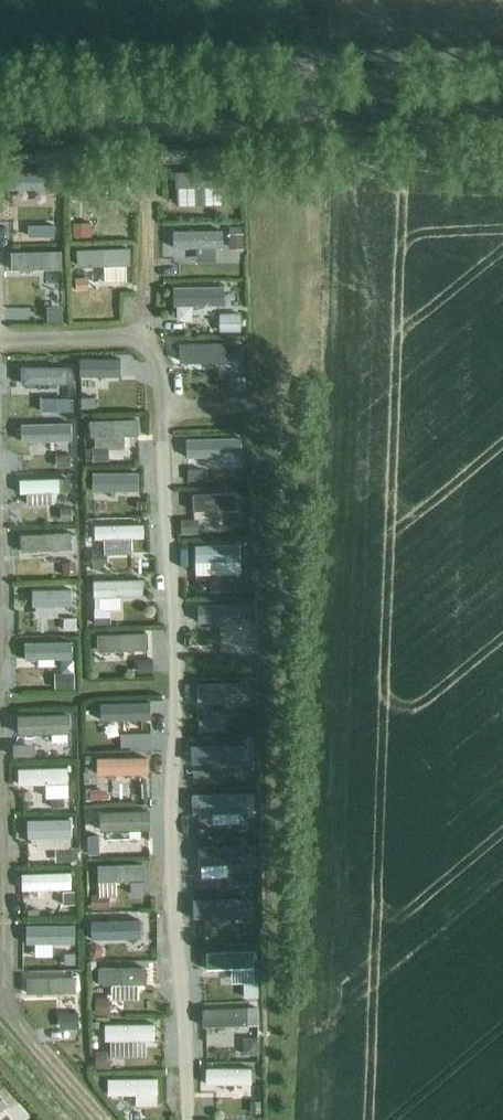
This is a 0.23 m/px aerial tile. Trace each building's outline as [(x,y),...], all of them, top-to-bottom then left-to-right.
[(199,187),(199,201),(217,200),(217,169),(171,169),(172,187),(199,187)] [(56,216),(55,187),(57,187),(56,171),(4,173),(5,190),(30,188),(30,201),(39,201),(39,216),(56,216)] [(225,228),(175,228),(175,258),(194,258),(194,247),(225,247),(225,228)] [(244,247),(245,231),(230,230),(230,247),(244,247)] [(105,281),(130,281),(130,246),(79,247),(80,266),(105,265),(105,281)] [(19,271),(61,272),(62,248),(20,248),(19,271)] [(231,280),(172,281),(172,305),(231,303),(231,280)] [(36,318),(56,318),(56,303),(36,304),(36,318)] [(243,310),(221,310),(221,330),(243,330),(243,310)] [(186,359),(228,359),(228,337),(186,337),(186,359)] [(135,373),(135,358),(90,359),(91,387),(111,387),(111,374),(135,373)] [(69,383),(70,364),(23,363),(23,383),(69,383)] [(230,386),(247,385),(245,371),(229,373),(230,386)] [(40,410),(73,411),(74,395),(41,394),(40,410)] [(94,449),(125,448),(125,433),(145,432),(144,415),(93,416),(94,449)] [(43,438),(43,464),(73,464),(73,421),(31,421),(31,438),(43,438)] [(244,436),(193,437),(193,457),(244,456),(244,436)] [(98,469),(98,485),(142,484),(142,468),(98,469)] [(23,477),(23,503),(59,503),(59,508),(75,508),(74,476),(23,477)] [(219,531),(219,513),(238,513),(238,490),(193,491),(194,514),(209,513),(210,531),(219,531)] [(202,532),(199,516),(180,520),(183,536),(202,532)] [(136,572),(135,541),(145,541),(145,523),(96,523),(96,539),(108,539),(108,572),(136,572)] [(21,553),(73,556),(74,534),(22,531),(21,553)] [(240,572),(238,542),(194,544),(195,573),(240,572)] [(107,569),(105,548),(90,550),(93,571),(107,569)] [(237,575),(236,589),(252,591),(253,577),(237,575)] [(123,615),(122,596),(145,596),(145,578),(96,579),(96,615),(123,615)] [(33,619),(59,619),(59,610),(74,610),(74,588),(33,588),(33,619)] [(249,618),(249,602),(205,602),(205,618),(249,618)] [(63,630),(76,631),(78,616),(64,614),(63,630)] [(240,628),(221,629),(222,654),(240,653),(240,628)] [(149,631),(98,632),(99,656),(150,655),(149,631)] [(20,640),(19,660),(71,660),(71,641),(20,640)] [(135,656),(135,672),(154,672),(154,655),(135,656)] [(54,687),(76,687),(76,673),(53,673),(54,687)] [(242,682),(197,682),(197,701),(242,701),(242,682)] [(151,701),(101,702),(101,728),(90,728),(90,745),(104,745),(104,738),(141,738),(141,719),(151,719),(151,701)] [(224,731),(225,714),(200,712),(199,729),(224,731)] [(44,738),(70,738),(69,713),(22,714),(22,733),(28,733),(28,753),(44,752),(44,738)] [(249,766),(250,743),(200,740),(199,757),(227,759),(227,764),(249,766)] [(99,774),(149,774),(149,755),(99,755),(99,774)] [(73,806),(73,760),(19,760),(19,786),(48,786),(48,806),(73,806)] [(206,766),(207,781),(221,780),(219,764),(206,766)] [(193,790),(193,812),(249,812),(249,790),(193,790)] [(145,809),(104,809),(104,829),(145,829),(145,809)] [(53,843),(74,843),(74,819),(27,819),(27,858),(53,858),(53,843)] [(241,860),(260,860),(260,844),(200,844),(200,871),(241,871),(241,860)] [(100,891),(126,891),(126,896),(147,895),(146,861),(99,863),(100,891)] [(25,868),(25,910),(56,910),(56,891),(74,891),(74,867),(25,868)] [(257,916),(257,897),(196,897),(196,916),(257,916)] [(110,912),(111,899),(93,898),(92,911),(110,912)] [(106,946),(152,947),(152,916),(106,916),(106,946)] [(28,922),(28,942),(59,942),(59,962),(75,962),(75,922),(28,922)] [(258,947),(200,948),(200,966),(243,966),(243,980),(258,979),(258,947)] [(99,965),(99,980),(112,980),(112,997),(138,997),(137,981),(148,981),(148,964),(99,965)] [(78,976),(27,973),(26,992),(77,995),(78,976)] [(97,1014),(111,1013),(110,994),(96,995),(97,1014)] [(208,1021),(207,1046),(240,1047),(241,1021),(259,1021),(260,1006),(204,1004),(203,1021),(208,1021)] [(59,1025),(79,1025),(78,1009),(59,1009),(59,1025)] [(106,1039),(157,1038),(157,1021),(106,1021),(106,1039)] [(77,1038),(77,1027),(55,1027),(55,1038),(77,1038)] [(259,1053),(259,1033),(242,1034),(242,1054),(259,1053)] [(113,1041),(113,1055),(145,1054),(144,1040),(113,1041)] [(95,1049),(97,1066),(112,1064),(111,1048),(95,1049)] [(207,1084),(253,1085),(253,1065),(207,1064),(207,1084)] [(110,1075),(109,1093),(161,1095),(161,1077),(110,1075)] [(0,1087),(0,1114),(16,1100),(3,1085),(0,1087)]
